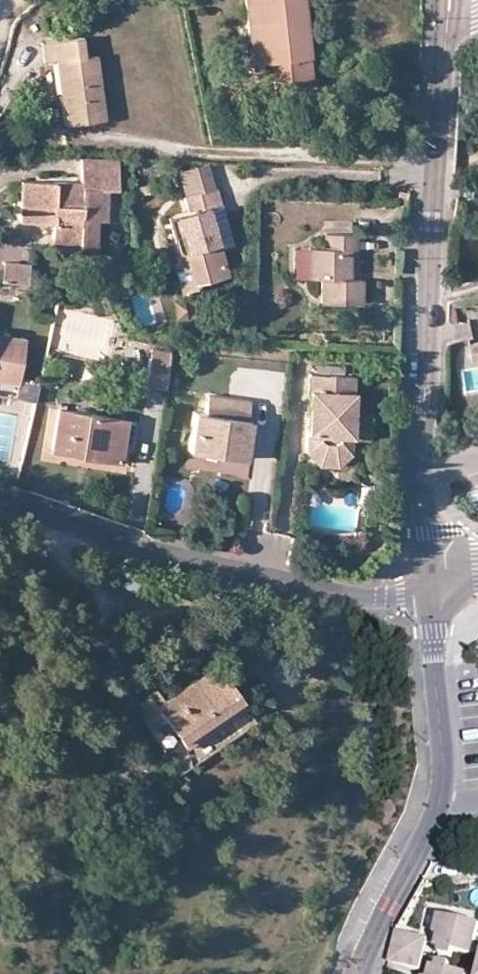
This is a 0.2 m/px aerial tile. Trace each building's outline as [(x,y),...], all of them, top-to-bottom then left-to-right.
[(250,62),(262,61),(256,0),(243,0),(250,62)] [(312,88),(302,0),(256,0),(262,61),(272,60),(275,92),(312,88)] [(43,61),(56,59),(65,124),(104,118),(94,54),(83,55),(80,37),(41,43),(43,61)] [(81,158),(80,181),(20,180),(19,221),(53,222),(52,235),(79,236),(79,246),(95,247),(95,219),(105,219),(106,189),(118,189),(119,160),(81,158)] [(189,212),(166,219),(178,259),(186,286),(194,283),(225,275),(217,248),(207,207),(217,204),(213,188),(184,195),(189,212)] [(407,190),(396,189),(395,204),(405,204),(406,202),(407,190)] [(217,204),(207,207),(217,248),(228,245),(217,204)] [(323,249),(307,248),(307,278),(318,279),(319,304),(360,304),(359,279),(347,279),(348,248),(354,249),(354,233),(323,233),(323,249)] [(52,235),(53,249),(78,250),(79,246),(79,236),(52,235)] [(296,248),(294,248),(294,278),(307,278),(307,248),(296,248)] [(178,259),(170,262),(179,294),(195,289),(194,283),(186,286),(178,259)] [(18,287),(20,268),(4,266),(1,285),(18,287)] [(18,287),(28,288),(30,270),(20,268),(18,287)] [(16,383),(23,340),(0,337),(0,380),(16,383)] [(469,345),(471,359),(477,358),(477,343),(469,345)] [(145,387),(163,389),(168,351),(150,348),(145,387)] [(308,378),(308,417),(317,418),(317,427),(308,437),(307,456),(318,469),(338,471),(350,458),(351,439),(345,433),(346,418),(351,419),(352,379),(308,378)] [(194,410),(189,449),(242,457),(248,418),(246,418),(249,398),(205,393),(203,411),(194,410)] [(55,410),(50,451),(119,461),(125,420),(55,410)] [(317,418),(308,417),(308,437),(317,427),(317,418)] [(5,473),(3,483),(14,487),(17,475),(5,473)] [(148,730),(159,745),(175,734),(182,744),(242,702),(214,663),(155,704),(148,695),(137,702),(153,725),(148,730)] [(168,757),(177,771),(254,718),(242,702),(182,744),(175,734),(159,745),(168,757)] [(434,934),(439,935),(443,916),(439,915),(434,934)] [(443,916),(439,935),(438,940),(435,949),(440,949),(439,955),(453,959),(454,952),(472,956),(477,934),(477,924),(443,916)] [(397,931),(389,963),(421,970),(429,938),(397,931)] [(450,971),(451,965),(437,961),(436,967),(431,967),(430,973),(462,973),(450,971)]
